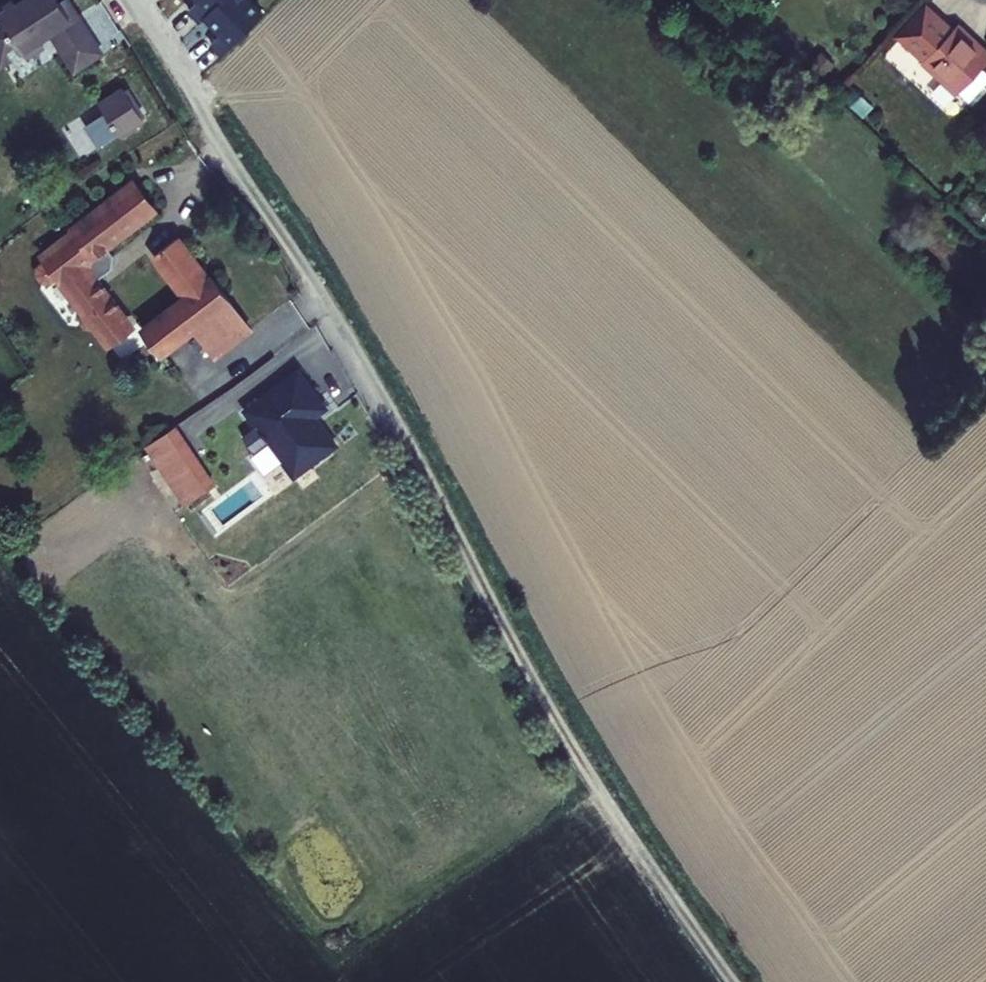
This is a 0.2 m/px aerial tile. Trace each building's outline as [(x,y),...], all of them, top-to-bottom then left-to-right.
[(82,8),(77,0),(10,0),(0,6),(3,11),(0,13),(0,50),(5,57),(27,44),(24,39),(38,30),(40,34),(56,24),(82,8)] [(191,9),(202,20),(207,15),(222,0),(200,0),(191,9)] [(250,0),(222,0),(207,15),(223,32),(213,42),(225,53),(264,14),(250,0)] [(926,5),(896,36),(922,62),(952,30),(926,5)] [(106,46),(82,8),(56,24),(80,62),(106,46)] [(985,63),(985,55),(956,26),(952,30),(922,62),(956,95),(958,93),(969,103),(985,84),(985,73),(981,68),(985,63)] [(122,87),(97,102),(118,137),(143,122),(122,87)] [(134,226),(156,209),(135,181),(72,228),(74,231),(51,247),(54,251),(45,257),(44,264),(49,271),(55,273),(64,268),(89,308),(83,312),(82,318),(85,323),(91,324),(97,321),(109,341),(134,327),(102,277),(114,268),(116,256),(108,246),(134,226)] [(212,277),(209,280),(178,238),(155,256),(186,297),(144,330),(161,352),(193,329),(228,302),(230,301),(212,277)] [(213,358),(248,331),(228,302),(193,329),(213,358)] [(284,383),(230,421),(277,488),(320,459),(304,436),(301,437),(296,431),(311,421),(284,383)] [(172,424),(152,437),(191,495),(212,481),(218,476),(179,420),(173,424),(172,424)]
